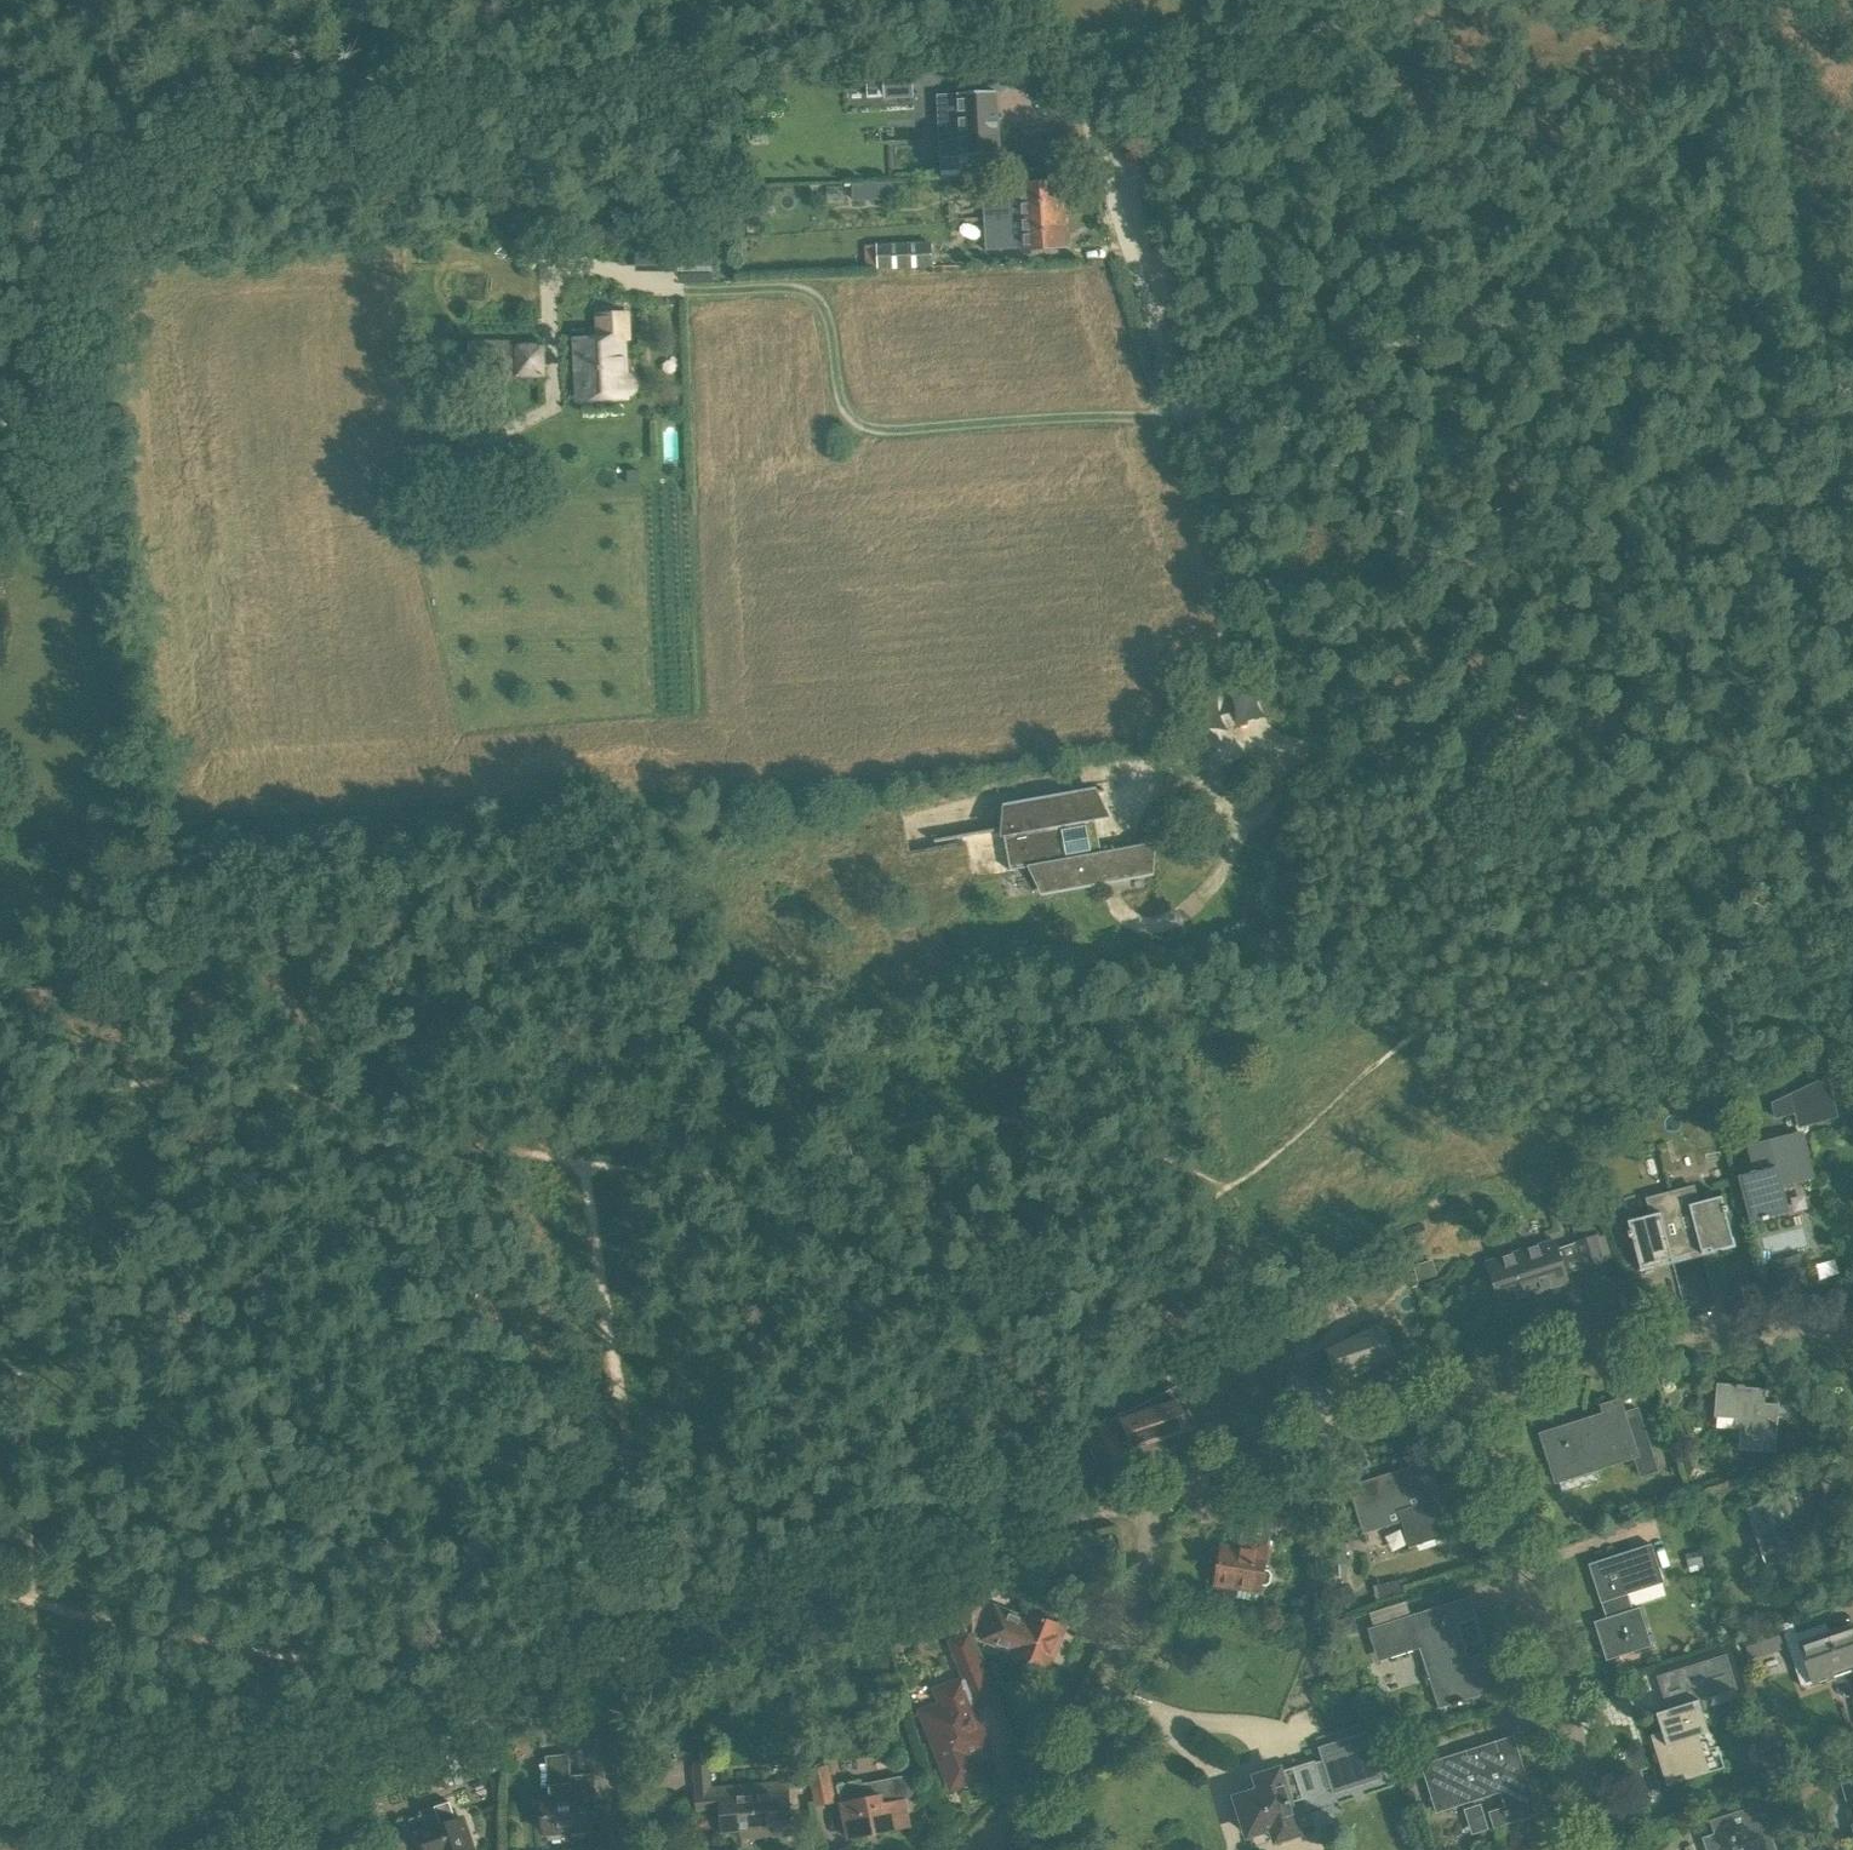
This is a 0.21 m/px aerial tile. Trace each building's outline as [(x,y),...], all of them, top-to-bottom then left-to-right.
[(912,74),(909,74),(882,76),(884,99),(913,97),(912,74)] [(946,158),(941,158),(942,176),(995,173),(994,156),(1000,155),(996,92),(957,94),(957,96),(944,97),(946,131),(959,131),(960,157),(946,158)] [(1002,219),(1064,214),(1062,183),(1018,185),(1018,191),(1001,192),(1002,219)] [(880,184),(851,185),(852,202),(881,201),(880,184)] [(1064,214),(993,220),(995,247),(1022,246),(1022,250),(1066,247),(1064,214)] [(878,270),(932,267),(930,243),(876,246),(878,270)] [(637,244),(637,266),(677,267),(677,245),(637,244)] [(578,400),(626,398),(624,338),(575,340),(578,400)] [(542,380),(542,342),(469,342),(469,379),(542,380)] [(637,469),(626,474),(631,485),(642,480),(637,469)] [(1021,824),(964,834),(965,841),(965,843),(971,877),(1057,862),(1101,853),(1101,852),(1091,794),(1105,792),(1105,789),(1018,805),(1021,824)] [(1814,1122),(1836,1117),(1825,1077),(1772,1103),(1776,1117),(1810,1108),(1814,1122)] [(1751,1221),(1787,1212),(1781,1186),(1813,1178),(1801,1132),(1748,1145),(1755,1172),(1740,1176),(1751,1221)] [(1699,1202),(1695,1185),(1671,1191),(1688,1255),(1702,1251),(1703,1254),(1736,1246),(1723,1196),(1699,1202)] [(1641,1270),(1673,1262),(1674,1262),(1673,1259),(1688,1255),(1671,1191),(1648,1197),(1653,1214),(1629,1220),(1641,1270)] [(1611,1194),(1598,1198),(1604,1218),(1617,1214),(1611,1194)] [(1575,1237),(1594,1231),(1585,1205),(1567,1211),(1575,1237)] [(1405,1227),(1410,1239),(1426,1233),(1421,1222),(1405,1227)] [(1584,1267),(1605,1260),(1597,1234),(1576,1241),(1584,1267)] [(1500,1303),(1568,1281),(1555,1238),(1486,1260),(1500,1303)] [(1437,1274),(1433,1263),(1415,1269),(1419,1280),(1437,1274)] [(1807,1282),(1805,1274),(1784,1280),(1786,1288),(1807,1282)] [(1384,1334),(1324,1354),(1335,1387),(1395,1367),(1384,1334)] [(1194,1427),(1189,1418),(1195,1415),(1180,1384),(1112,1418),(1110,1415),(1088,1426),(1089,1429),(1085,1430),(1086,1432),(1100,1459),(1099,1459),(1100,1461),(1104,1459),(1105,1462),(1128,1450),(1126,1448),(1158,1433),(1157,1432),(1167,1428),(1170,1434),(1194,1427)] [(1777,1452),(1780,1404),(1764,1403),(1765,1389),(1718,1386),(1716,1413),(1741,1414),(1738,1449),(1777,1452)] [(1629,1433),(1618,1401),(1601,1406),(1604,1414),(1540,1434),(1555,1481),(1633,1456),(1639,1476),(1657,1471),(1643,1429),(1629,1433)] [(1449,1534),(1444,1521),(1447,1520),(1428,1463),(1350,1488),(1366,1534),(1401,1523),(1409,1547),(1449,1534)] [(1666,1489),(1671,1503),(1686,1498),(1681,1484),(1666,1489)] [(1821,1484),(1747,1508),(1762,1555),(1834,1531),(1825,1504),(1827,1503),(1821,1484)] [(1221,1544),(1215,1581),(1217,1582),(1215,1592),(1236,1596),(1238,1585),(1260,1589),(1261,1585),(1265,1585),(1268,1583),(1270,1575),(1268,1570),(1264,1569),(1272,1524),(1280,1525),(1286,1526),(1289,1512),(1283,1511),(1254,1506),(1253,1505),(1251,1520),(1245,1519),(1240,1547),(1221,1544)] [(1632,1610),(1627,1594),(1663,1583),(1651,1544),(1588,1564),(1600,1602),(1604,1601),(1609,1617),(1594,1622),(1606,1659),(1651,1645),(1638,1607),(1632,1610)] [(1704,1550),(1686,1555),(1690,1572),(1708,1567),(1704,1550)] [(1341,1607),(1356,1598),(1341,1573),(1332,1578),(1332,1592),(1341,1607)] [(972,1630),(992,1580),(957,1595),(972,1630)] [(1467,1660),(1455,1622),(1476,1615),(1470,1596),(1368,1628),(1378,1660),(1418,1647),(1437,1708),(1499,1688),(1488,1653),(1467,1660)] [(954,1597),(938,1603),(952,1639),(946,1641),(962,1680),(985,1671),(970,1632),(968,1633),(954,1597)] [(1024,1619),(995,1608),(983,1638),(1012,1649),(1011,1652),(1028,1659),(1026,1662),(1027,1664),(1028,1667),(1037,1670),(1040,1669),(1042,1664),(1046,1666),(1062,1626),(1027,1612),(1024,1619)] [(1353,1615),(1331,1622),(1337,1638),(1358,1631),(1353,1615)] [(1780,1624),(1786,1640),(1792,1658),(1802,1686),(1852,1669),(1852,1627),(1820,1638),(1816,1626),(1796,1633),(1792,1620),(1780,1624)] [(1776,1624),(1742,1636),(1748,1653),(1782,1640),(1776,1624)] [(1661,1732),(1650,1736),(1666,1786),(1709,1772),(1697,1735),(1707,1732),(1697,1701),(1723,1693),(1737,1688),(1726,1654),(1657,1675),(1668,1710),(1655,1714),(1661,1732)] [(942,1704),(923,1712),(950,1782),(958,1786),(973,1780),(977,1771),(972,1757),(989,1750),(973,1708),(962,1680),(937,1690),(942,1704)] [(621,1705),(586,1708),(588,1735),(623,1732),(621,1705)] [(1538,1813),(1513,1735),(1420,1765),(1435,1812),(1499,1792),(1504,1807),(1488,1812),(1493,1828),(1538,1813)] [(1383,1773),(1373,1742),(1280,1771),(1279,1769),(1275,1770),(1271,1768),(1262,1771),(1260,1775),(1255,1776),(1259,1790),(1235,1797),(1241,1816),(1239,1819),(1243,1831),(1246,1830),(1247,1834),(1271,1826),(1275,1840),(1299,1832),(1290,1802),(1383,1773)] [(644,1768),(665,1766),(664,1745),(643,1747),(644,1768)] [(465,1750),(447,1756),(456,1783),(491,1772),(486,1757),(469,1763),(465,1750)] [(572,1777),(569,1755),(547,1757),(551,1798),(542,1798),(545,1832),(548,1832),(552,1840),(561,1839),(563,1830),(589,1828),(588,1825),(595,1822),(594,1813),(587,1810),(586,1798),(597,1797),(594,1775),(572,1777)] [(815,1806),(836,1802),(829,1765),(808,1769),(815,1806)] [(711,1767),(695,1768),(698,1809),(721,1807),(723,1831),(754,1829),(755,1837),(792,1834),(788,1780),(719,1785),(720,1793),(713,1794),(711,1767)] [(1838,1778),(1845,1801),(1852,1798),(1852,1773),(1838,1778)] [(914,1786),(913,1781),(911,1779),(908,1777),(905,1776),(900,1776),(860,1784),(860,1780),(836,1785),(847,1839),(909,1826),(904,1800),(907,1799),(909,1798),(913,1794),(914,1790),(914,1786)] [(409,1818),(414,1834),(420,1831),(426,1849),(472,1849),(462,1818),(456,1820),(450,1801),(434,1806),(419,1811),(420,1814),(409,1818)] [(1774,1847),(1774,1849),(1776,1849),(1761,1803),(1710,1820),(1715,1835),(1705,1838),(1709,1849),(1765,1849),(1774,1847)] [(322,1846),(337,1843),(334,1827),(319,1830),(322,1846)]
